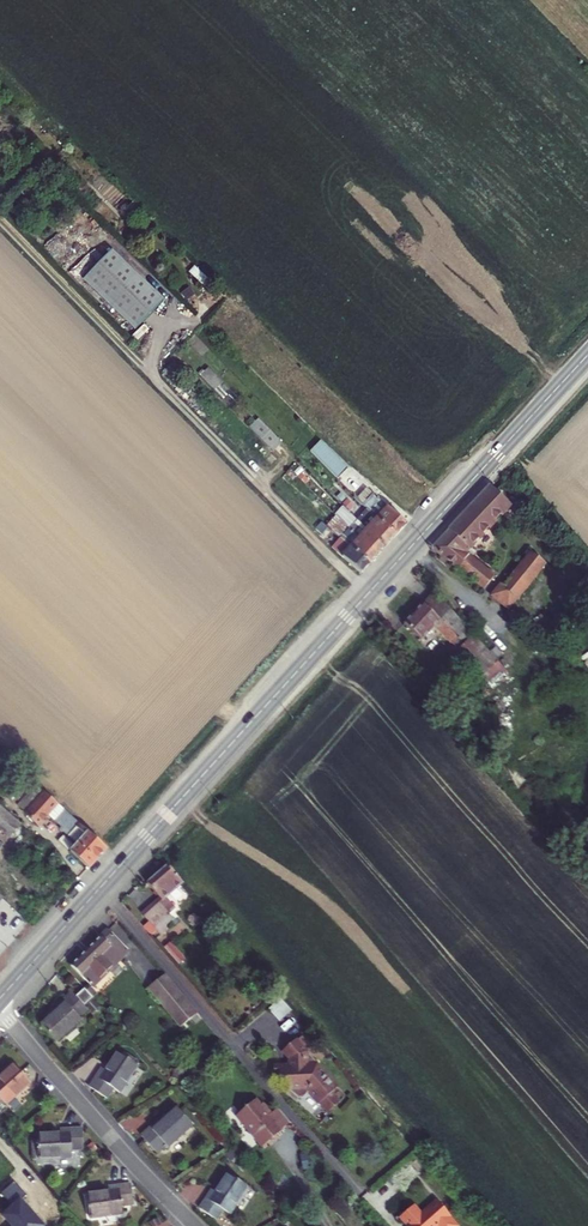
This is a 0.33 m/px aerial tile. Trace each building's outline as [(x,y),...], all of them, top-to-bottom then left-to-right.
[(120,267),(93,296),(145,346),(173,317),(120,267)] [(209,389),(222,402),(230,394),(216,381),(209,389)] [(248,428),(273,452),(282,443),(258,418),(248,428)] [(310,450),(338,478),(346,469),(319,442),(310,450)] [(363,505),(375,494),(367,487),(356,498),(363,505)] [(366,508),(394,536),(406,525),(375,494),(363,505),(366,508)] [(520,516),(508,504),(502,499),(444,559),(451,564),(496,601),(506,589),(470,558),(476,554),(480,558),(520,516)] [(338,520),(346,529),(374,557),(383,548),(355,519),(342,506),(333,515),(338,520)] [(366,508),(355,519),(383,548),(394,536),(366,508)] [(367,565),(374,557),(346,529),(338,520),(330,528),(340,538),(367,565)] [(322,521),(315,527),(321,533),(328,526),(322,521)] [(367,565),(340,538),(331,547),(359,573),(367,565)] [(558,574),(545,562),(523,590),(519,587),(504,608),(521,622),(558,574)] [(508,672),(444,603),(407,644),(423,663),(445,640),(472,662),(469,666),(492,688),(508,672)] [(109,858),(102,851),(101,849),(102,848),(38,791),(18,813),(41,833),(50,824),(64,836),(62,837),(78,851),(71,859),(91,877),(109,858)] [(31,843),(8,823),(0,832),(0,840),(19,857),(31,843)] [(1,874),(12,863),(0,852),(0,873),(1,874)] [(181,908),(197,894),(181,877),(160,895),(175,912),(157,928),(173,947),(180,941),(177,937),(185,930),(182,926),(190,919),(181,908)] [(0,902),(0,944),(11,931),(2,923),(11,913),(0,902)] [(95,992),(126,960),(132,953),(113,934),(75,973),(95,992)] [(165,976),(150,990),(182,1027),(198,1013),(165,976)] [(83,1004),(92,995),(83,986),(74,996),(83,1004)] [(74,996),(69,990),(54,1006),(56,1009),(41,1025),(56,1041),(80,1019),(78,1016),(87,1007),(83,1004),(74,996)] [(291,1010),(280,998),(268,1008),(279,1020),(291,1010)] [(341,1103),(332,1094),(339,1088),(326,1076),(328,1074),(298,1040),(284,1051),(291,1059),(291,1066),(283,1066),(276,1066),(276,1074),(281,1074),(281,1081),(289,1081),(289,1084),(291,1084),(291,1090),(300,1098),(305,1098),(310,1093),(331,1112),(341,1103)] [(101,1069),(90,1087),(108,1098),(115,1088),(121,1092),(137,1064),(118,1052),(106,1071),(101,1069)] [(23,1077),(7,1092),(2,1088),(0,1090),(0,1119),(10,1111),(15,1116),(39,1094),(23,1077)] [(238,1117),(261,1145),(271,1137),(273,1139),(283,1130),(282,1129),(291,1122),(278,1107),(272,1112),(265,1103),(262,1105),(257,1100),(238,1117)] [(194,1123),(178,1105),(161,1121),(158,1118),(141,1133),(155,1149),(165,1140),(170,1145),(194,1123)] [(91,1159),(91,1139),(67,1140),(67,1145),(46,1144),(47,1168),(80,1166),(79,1160),(91,1159)] [(202,1204),(220,1218),(227,1208),(233,1213),(254,1186),(233,1170),(218,1190),(214,1187),(202,1204)] [(140,1196),(119,1198),(119,1202),(97,1206),(101,1225),(126,1225),(134,1225),(133,1219),(144,1216),(140,1196)] [(460,1225),(454,1219),(455,1217),(440,1201),(424,1214),(418,1206),(404,1219),(410,1225),(459,1225),(460,1225)]
